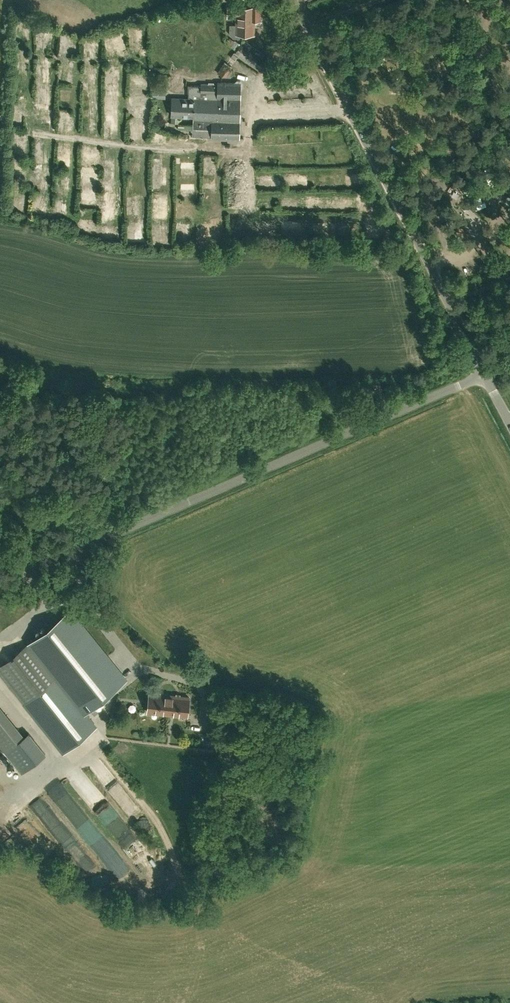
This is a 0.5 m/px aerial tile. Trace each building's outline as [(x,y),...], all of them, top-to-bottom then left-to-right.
[(245,6),(245,33),(254,34),(254,23),(260,23),(261,3),(261,0),(251,0),(251,6),(245,6)] [(240,33),(245,33),(245,6),(237,6),(237,7),(228,7),(228,16),(237,16),(237,24),(230,24),(230,33),(233,37),(239,37),(240,33)] [(137,28),(130,29),(132,48),(139,48),(137,28)] [(115,35),(106,35),(107,51),(115,50),(115,35)] [(259,71),(267,60),(242,42),(234,53),(259,71)] [(298,60),(290,54),(280,68),(289,74),(298,60)] [(28,72),(28,59),(17,58),(16,72),(28,72)] [(224,62),(217,73),(222,77),(224,78),(231,67),(229,66),(224,62)] [(84,72),(84,85),(98,84),(97,72),(84,72)] [(201,92),(215,92),(215,84),(201,83),(201,89),(201,92)] [(92,114),(90,95),(83,95),(85,114),(92,114)] [(132,98),(132,107),(152,107),(152,98),(132,98)] [(13,124),(26,123),(26,108),(13,108),(13,124)] [(59,135),(66,135),(66,132),(73,132),(73,120),(67,120),(67,117),(60,117),(59,135)] [(49,128),(49,118),(36,118),(36,128),(49,128)] [(211,139),(241,139),(241,125),(211,125),(211,139)] [(318,129),(296,129),(296,139),(318,139),(318,129)] [(286,132),(268,133),(268,140),(287,139),(286,132)] [(20,155),(20,147),(27,147),(28,134),(14,134),(14,155),(20,155)] [(45,160),(43,141),(36,142),(37,161),(45,160)] [(59,144),(59,159),(67,159),(67,152),(71,152),(71,145),(59,144)] [(109,147),(109,156),(118,156),(118,147),(109,147)] [(260,152),(260,161),(271,161),(271,152),(260,152)] [(213,175),(213,156),(206,156),(205,175),(213,175)] [(49,171),(38,171),(38,182),(49,182),(49,171)] [(106,182),(116,182),(116,173),(106,174),(106,182)] [(118,208),(117,191),(104,192),(105,222),(117,221),(116,215),(112,215),(112,208),(118,208)] [(45,215),(45,196),(36,196),(36,215),(45,215)] [(381,385),(377,377),(372,379),(375,387),(381,385)] [(70,609),(0,666),(0,673),(64,752),(96,726),(84,712),(126,678),(70,609)] [(187,713),(189,697),(149,692),(147,711),(179,715),(179,712),(187,713)] [(25,739),(0,708),(0,747),(5,754),(25,739)] [(105,764),(98,771),(108,782),(115,775),(105,764)] [(99,808),(111,827),(121,820),(109,802),(99,808)] [(70,846),(75,841),(65,829),(59,834),(70,846)] [(112,865),(124,858),(120,852),(109,860),(112,865)]
